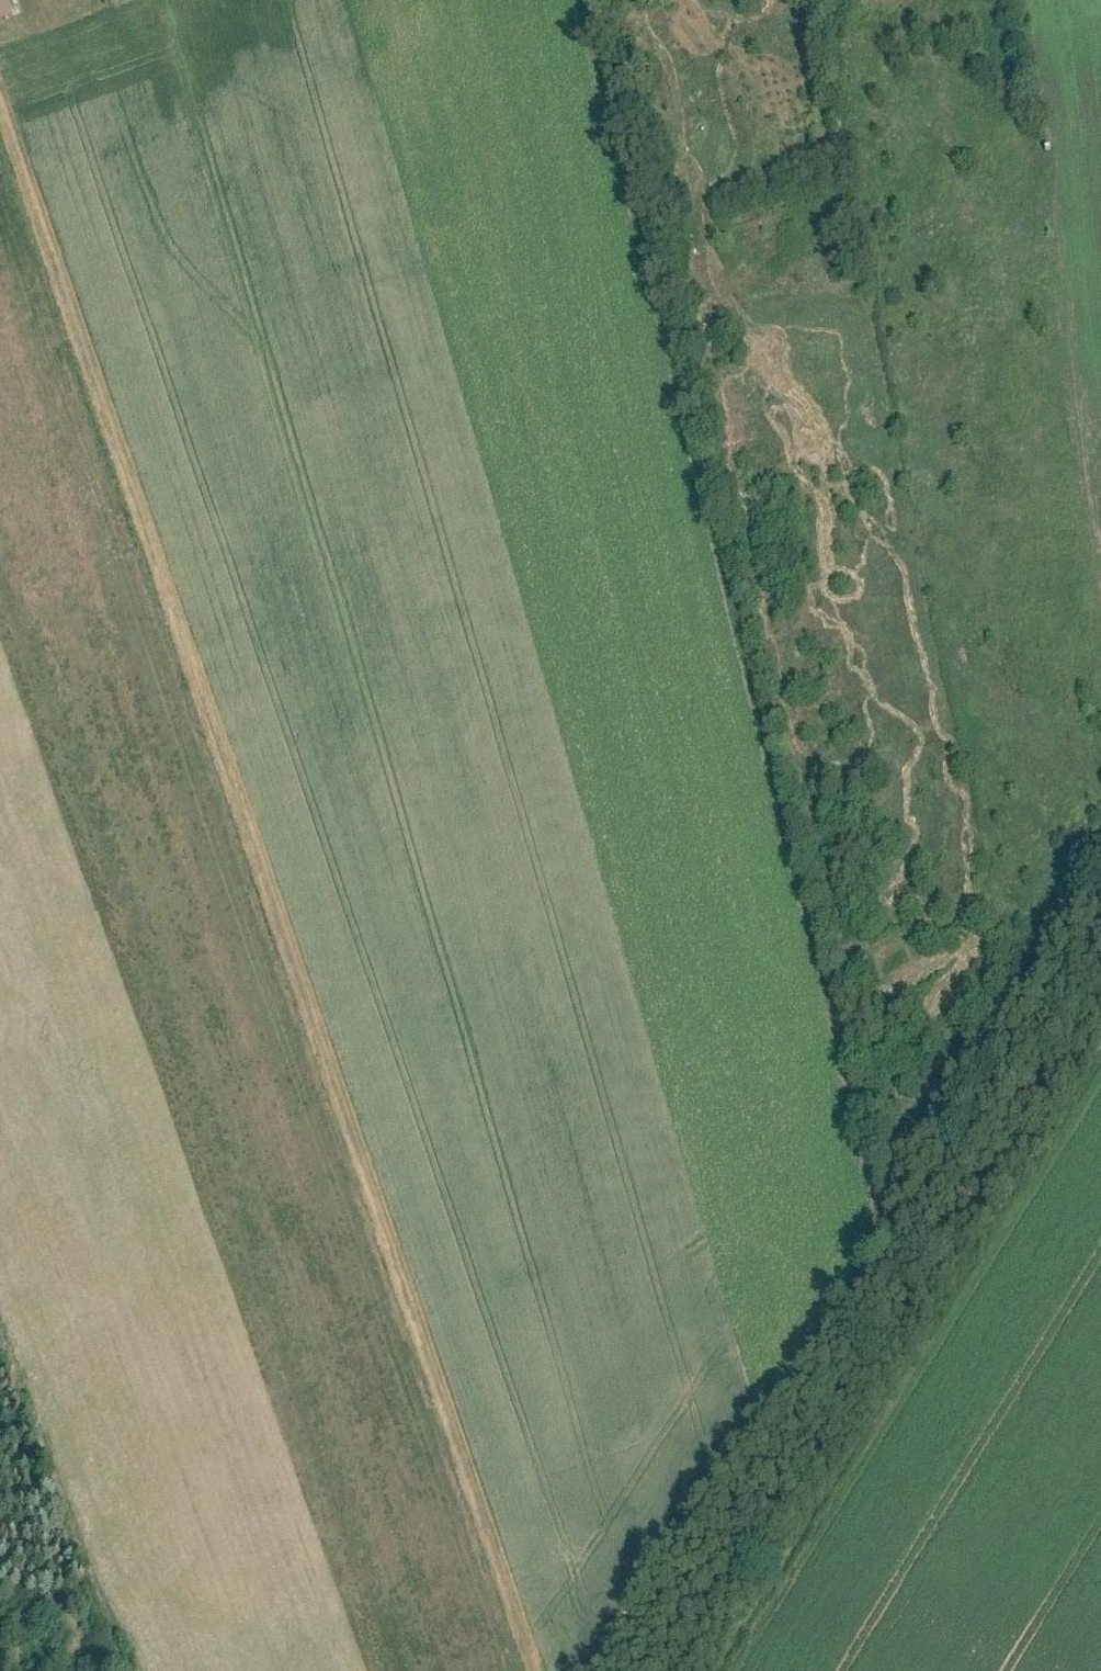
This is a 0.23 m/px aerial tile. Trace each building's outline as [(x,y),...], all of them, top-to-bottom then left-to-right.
[(10,15),(5,0),(0,0),(0,18),(10,15)]
